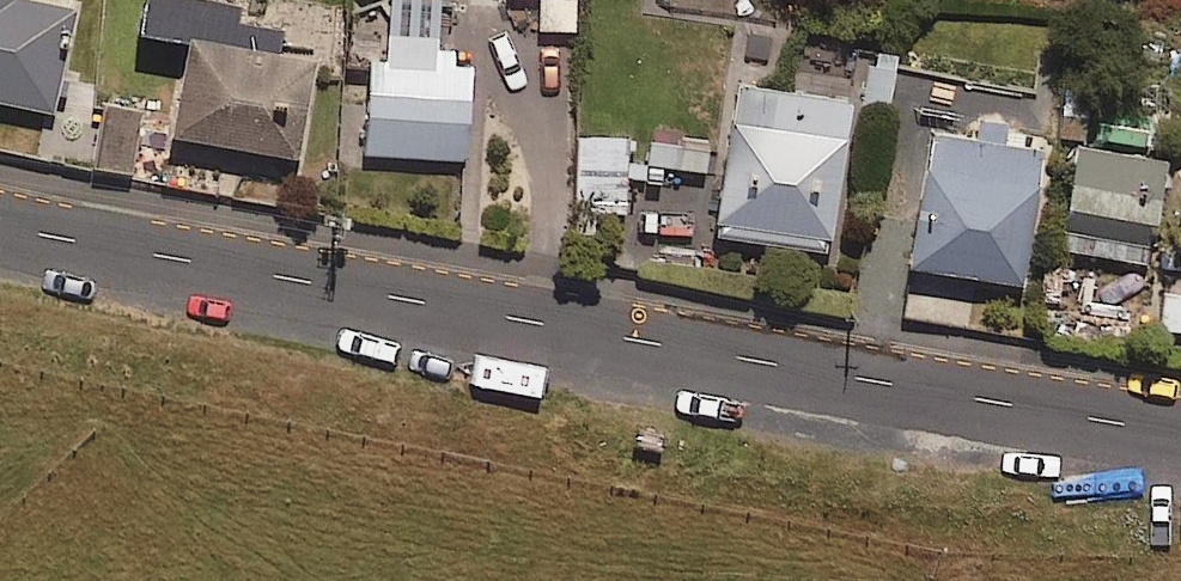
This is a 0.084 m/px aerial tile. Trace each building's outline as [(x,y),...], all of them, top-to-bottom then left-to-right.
[(51,107),(75,0),(0,0),(0,96),(51,107)] [(141,21),(188,30),(171,128),(298,150),(316,48),(276,41),(280,17),(236,9),(238,0),(144,0),(141,21)] [(575,0),(541,0),(540,27),(574,29),(575,0)] [(388,50),(368,50),(365,154),(467,157),(470,57),(456,56),(456,45),(439,44),(440,32),(388,30),(388,50)] [(902,46),(872,40),(858,107),(889,113),(902,46)] [(852,91),(738,74),(716,221),(830,238),(852,91)] [(142,110),(107,103),(95,163),(130,169),(142,110)] [(927,132),(927,135),(908,269),(1029,287),(1048,154),(1005,148),(1009,119),(976,115),(973,138),(927,132)] [(636,128),(575,132),(578,222),(626,220),(625,176),(647,176),(646,159),(632,160),(632,141),(637,141),(636,128)] [(710,136),(651,132),(649,161),(709,164),(710,136)] [(1159,158),(1106,149),(1067,142),(1054,225),(1146,240),(1159,158)] [(1157,294),(1156,330),(1180,331),(1180,295),(1157,294)]
